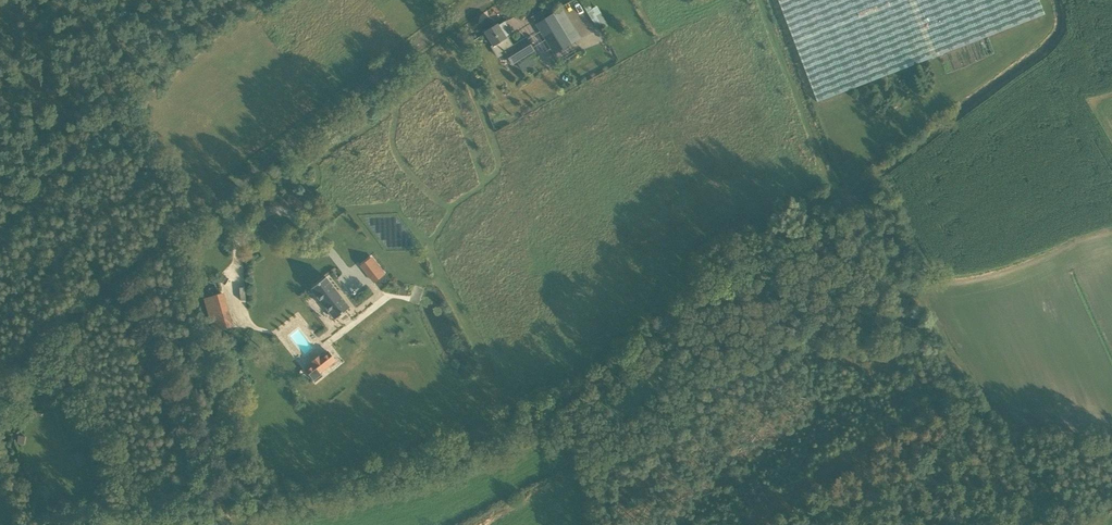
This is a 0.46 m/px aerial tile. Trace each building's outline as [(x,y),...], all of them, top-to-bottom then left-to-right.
[(817,100),(1043,14),(1037,0),(778,0),(817,100)] [(536,24),(541,34),(554,54),(570,44),(558,23),(552,14),(536,24)] [(498,57),(505,53),(512,64),(534,51),(526,38),(513,46),(508,37),(506,38),(497,24),(484,32),(493,46),(491,47),(498,57)] [(518,64),(522,71),(536,64),(532,57),(518,64)] [(359,265),(374,282),(386,273),(371,255),(359,265)] [(350,308),(326,278),(311,290),(335,320),(350,308)] [(227,309),(210,314),(215,330),(232,325),(227,309)] [(319,356),(311,362),(312,364),(305,370),(315,382),(322,376),(319,372),(335,360),(328,352),(321,357),(319,356)] [(67,455),(71,468),(86,462),(82,450),(67,455)]
